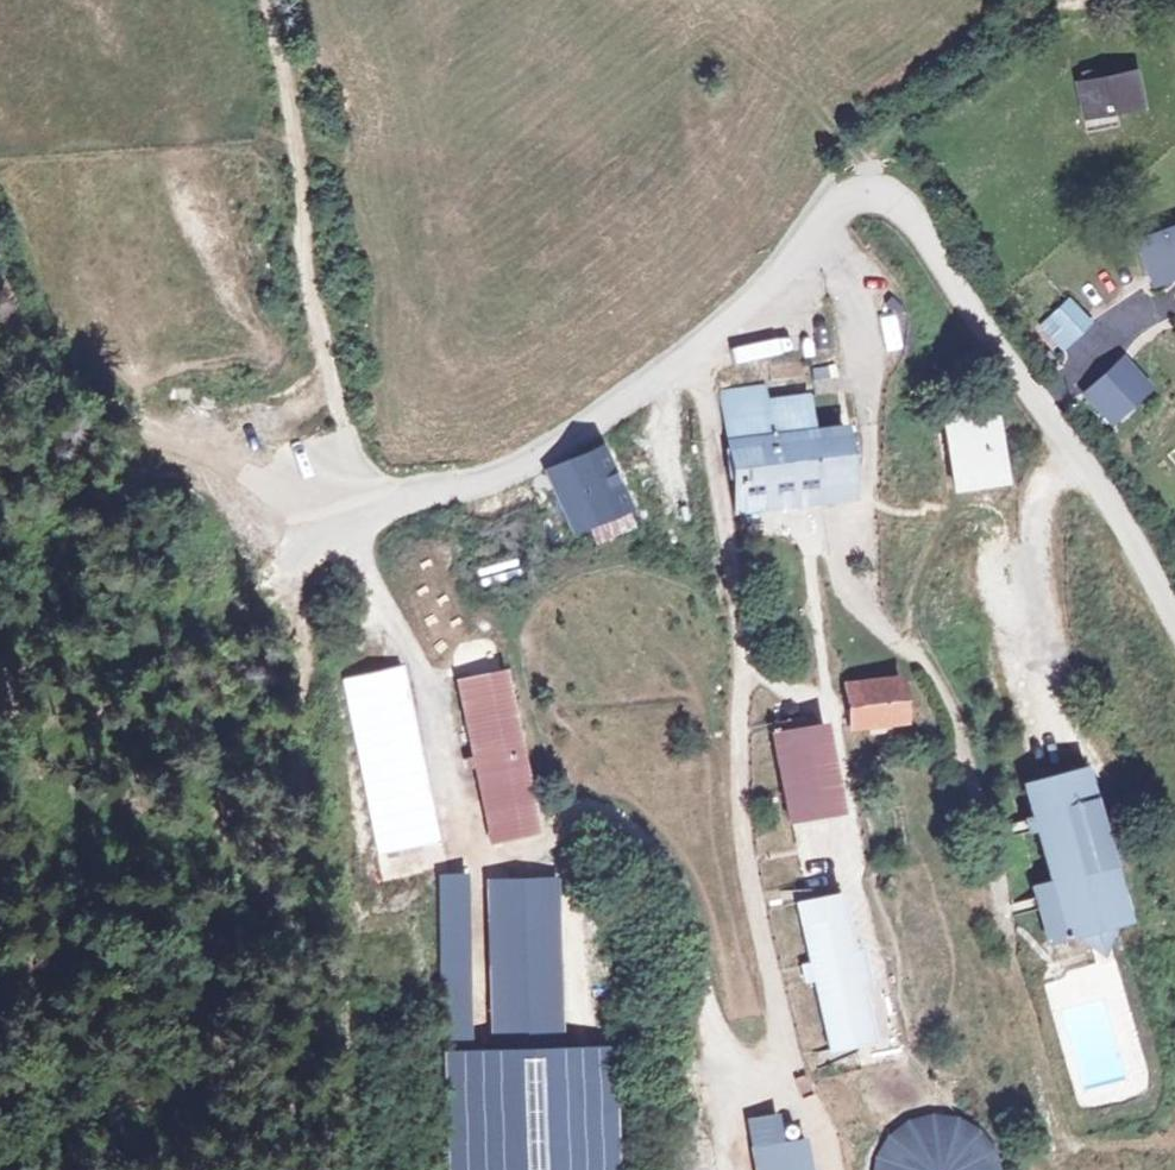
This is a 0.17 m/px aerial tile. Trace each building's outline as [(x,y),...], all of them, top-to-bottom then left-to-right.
[(1135,74),(1084,90),(1094,120),(1144,103),(1135,74)] [(1144,246),(1160,285),(1174,279),(1174,232),(1144,246)] [(1091,322),(1068,297),(1047,317),(1059,326),(1048,338),(1061,353),(1091,322)] [(896,312),(879,315),(884,352),(901,349),(896,312)] [(735,366),(762,359),(757,344),(730,351),(735,366)] [(1145,388),(1115,359),(1076,395),(1104,427),(1145,388)] [(796,361),(767,365),(766,381),(797,377),(796,361)] [(717,408),(763,401),(761,389),(715,395),(717,408)] [(763,401),(717,408),(731,517),(846,502),(841,425),(803,431),(798,395),(763,401)] [(990,399),(936,407),(948,495),(1003,484),(990,399)] [(602,448),(549,476),(579,535),(595,527),(627,510),(633,507),(602,448)] [(638,529),(627,510),(595,527),(603,546),(638,529)] [(475,568),(478,585),(521,577),(517,560),(475,568)] [(405,664),(340,677),(380,873),(447,861),(405,664)] [(504,665),(463,673),(496,838),(537,830),(504,665)] [(904,673),(847,680),(851,721),(908,715),(904,673)] [(811,728),(797,718),(767,726),(793,817),(846,801),(827,736),(811,728)] [(1085,768),(1030,781),(1053,877),(1037,884),(1048,940),(1075,935),(1104,963),(1111,925),(1122,922),(1107,860),(1104,842),(1085,768)] [(1113,841),(1104,842),(1107,860),(1117,858),(1113,841)] [(553,897),(447,901),(454,1113),(563,1107),(553,897)] [(835,898),(792,908),(823,1063),(852,1053),(851,1043),(866,1041),(854,985),(858,984),(852,952),(847,953),(835,898)] [(454,1113),(456,1169),(566,1169),(563,1107),(454,1113)] [(995,1154),(986,1137),(972,1124),(955,1116),(937,1113),(918,1116),(901,1125),(888,1139),(880,1156),(878,1169),(998,1169),(995,1154)] [(754,1138),(759,1169),(810,1169),(804,1129),(754,1138)]
